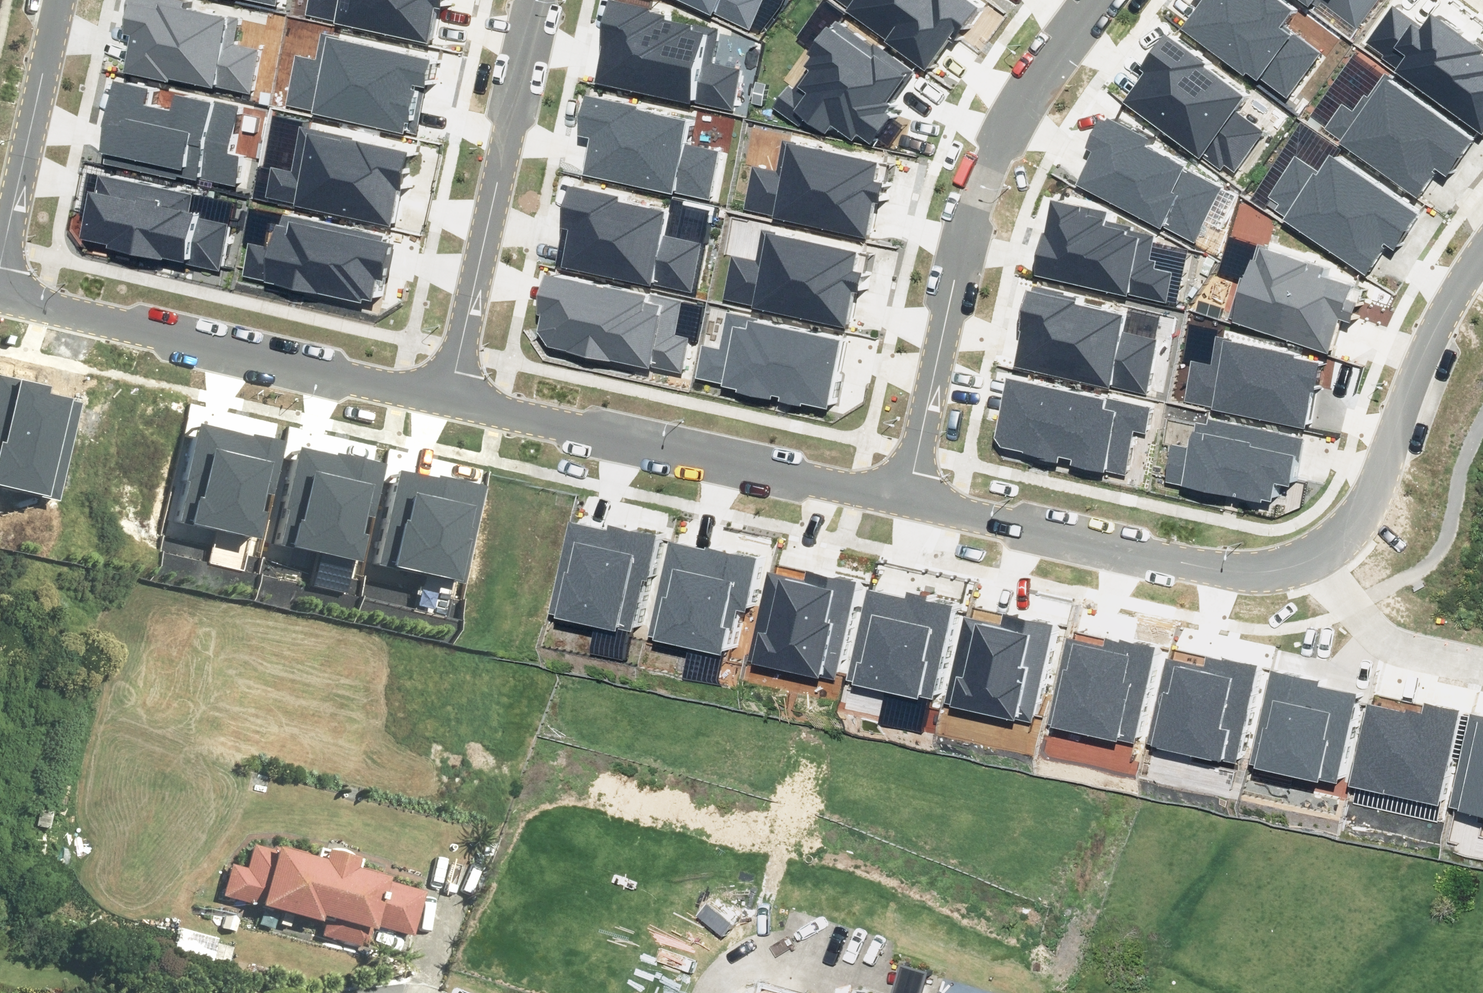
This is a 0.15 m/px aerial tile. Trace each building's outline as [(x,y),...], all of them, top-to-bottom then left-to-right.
[(0,375),(0,487),(60,501),(82,402),(49,395),(51,386),(0,375)] [(288,440),(253,432),(252,435),(202,423),(189,479),(193,480),(183,520),(263,538),(269,513),(263,512),(268,492),(275,494),(288,440)] [(387,462),(340,452),(339,455),(299,447),(278,545),(367,564),(373,534),(364,533),(368,515),(375,517),(387,462)] [(488,483),(441,473),(440,477),(400,468),(379,566),(466,584),(488,483)] [(646,579),(656,535),(608,524),(606,531),(568,523),(549,612),(629,630),(641,578),(646,579)] [(704,551),(669,543),(649,634),(726,650),(735,610),(744,612),(756,558),(705,547),(704,551)] [(804,582),(768,574),(748,660),(834,679),(857,581),(807,569),(804,582)] [(953,606),(926,600),(927,595),(908,591),(906,600),(866,591),(846,680),(932,699),(953,606)] [(944,704),(1030,722),(1051,624),(1002,614),(1000,623),(963,615),(944,704)] [(1135,744),(1156,647),(1120,639),(1119,643),(1108,641),(1106,650),(1066,641),(1048,725),(1135,744)] [(1235,765),(1257,664),(1221,656),(1220,660),(1206,657),(1204,665),(1164,656),(1145,745),(1235,765)] [(1319,678),(1269,667),(1246,766),(1336,787),(1357,695),(1317,685),(1319,678)] [(1404,713),(1366,705),(1350,784),(1437,803),(1457,709),(1423,702),(1420,712),(1405,709),(1404,713)] [(1465,716),(1446,807),(1482,815),(1482,720),(1465,716)] [(331,856),(284,843),(282,850),(257,843),(251,867),(235,863),(226,894),(271,906),(272,903),(328,918),(323,934),(369,946),(375,924),(381,926),(381,925),(416,935),(429,890),(394,880),(396,873),(361,864),(363,854),(333,846),(331,856)] [(236,945),(219,941),(215,961),(231,965),(236,945)] [(930,975),(904,968),(896,992),(925,992),(930,975)] [(763,984),(761,992),(792,992),(763,984)]
